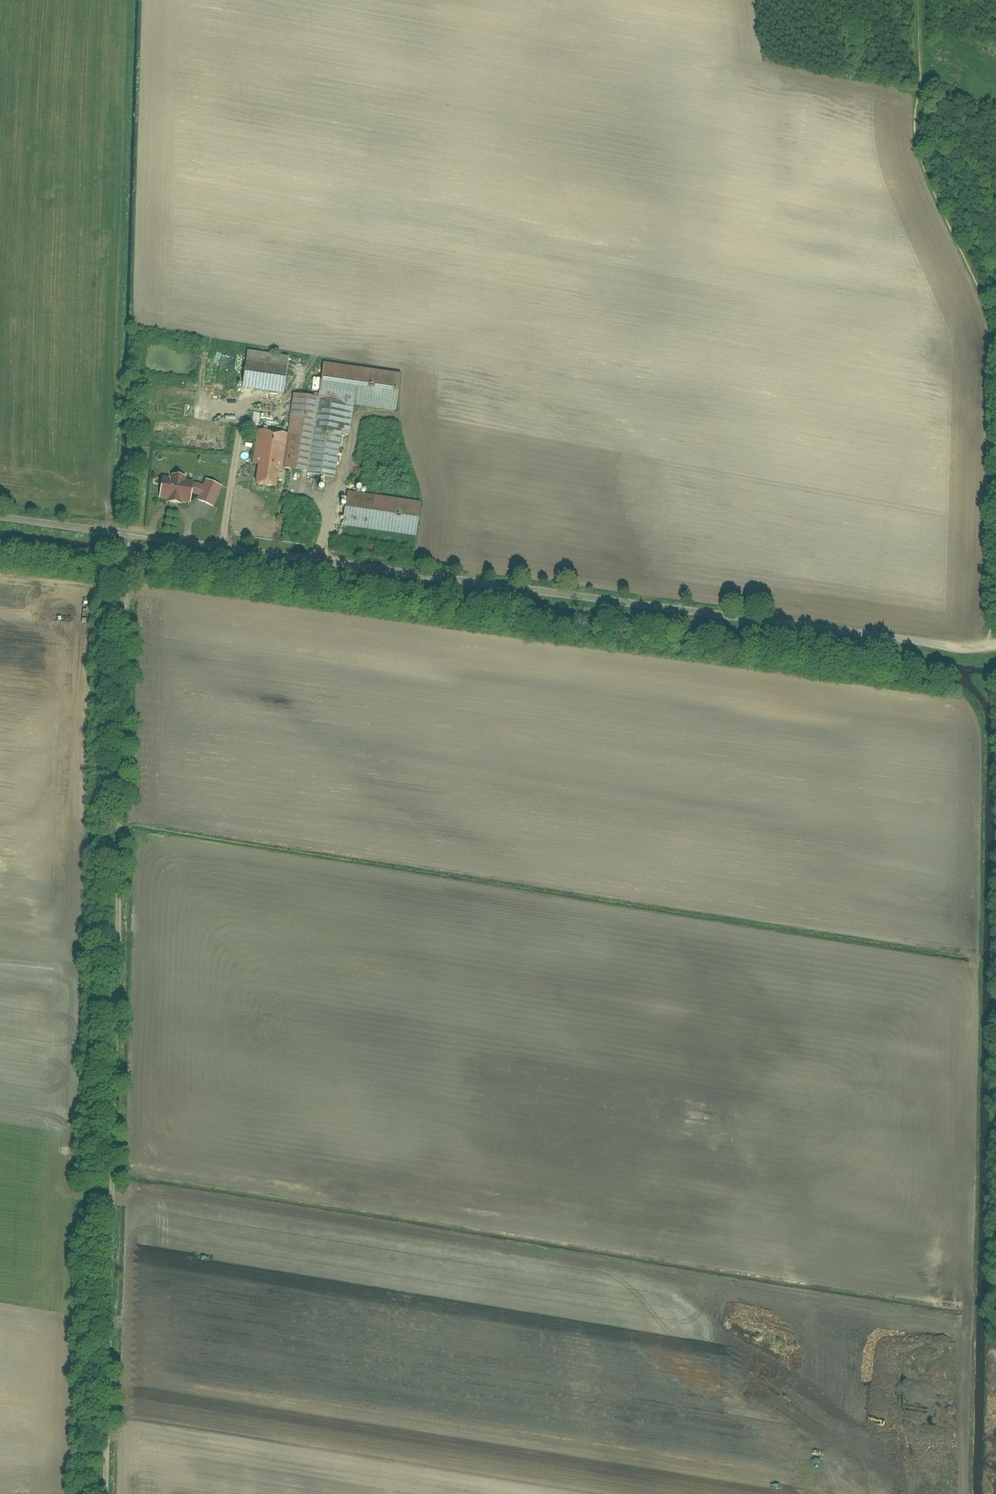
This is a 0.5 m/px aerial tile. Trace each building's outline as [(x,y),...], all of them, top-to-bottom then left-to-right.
[(287,362),(245,356),(240,393),(281,399),(287,362)] [(217,357),(216,365),(225,366),(225,358),(217,357)] [(286,437),(281,472),(333,479),(339,439),(347,440),(351,410),(393,416),(399,378),(321,367),(316,402),(292,399),(286,437)] [(286,437),(255,433),(250,468),(254,469),(251,492),(273,495),(275,476),(280,477),(281,472),(286,437)] [(171,477),(161,476),(158,500),(191,503),(193,479),(185,478),(185,474),(171,472),(171,477)] [(205,478),(203,482),(198,480),(192,492),(197,494),(196,498),(213,506),(222,486),(205,478)] [(418,507),(345,496),(340,532),(413,543),(418,507)]
